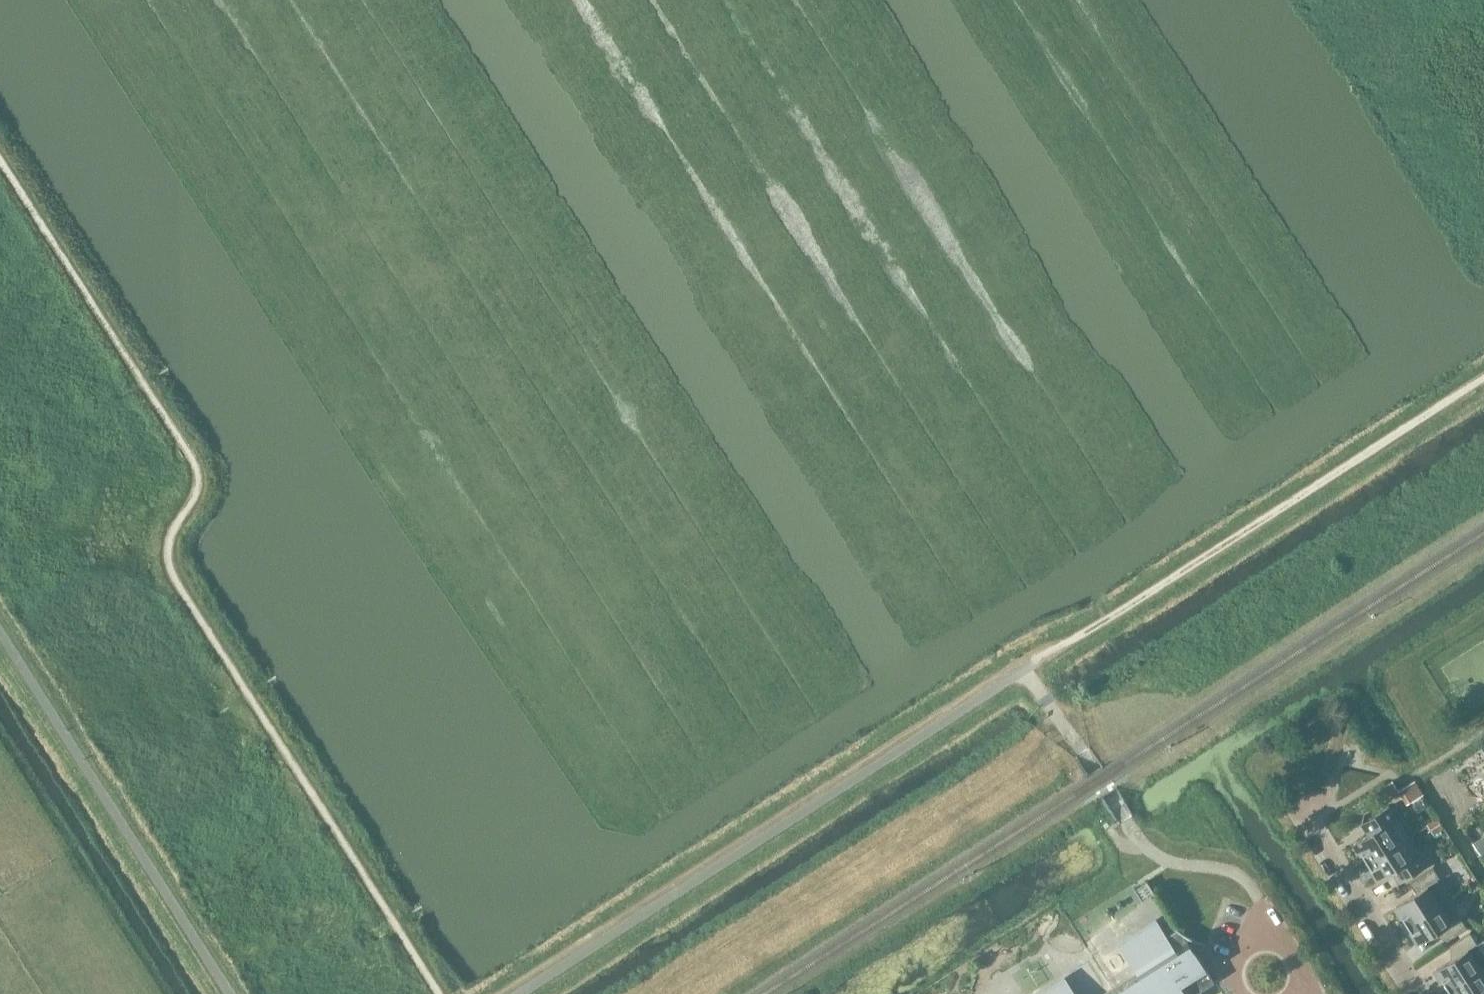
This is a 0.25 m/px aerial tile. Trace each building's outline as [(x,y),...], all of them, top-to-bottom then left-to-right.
[(1410,835),(1390,806),(1363,823),(1370,834),(1357,843),(1355,844),(1362,855),(1364,854),(1369,862),(1408,836),(1410,835)] [(1408,836),(1369,862),(1373,869),(1371,870),(1378,881),(1401,867),(1408,878),(1432,862),(1425,851),(1416,848),(1408,836)] [(1457,847),(1435,858),(1447,882),(1469,871),(1457,847)] [(1418,893),(1395,908),(1402,919),(1404,917),(1409,925),(1441,904),(1434,893),(1443,887),(1438,880),(1442,878),(1434,867),(1411,882),(1418,893)] [(1135,889),(1143,901),(1156,893),(1148,881),(1135,889)] [(1441,904),(1409,925),(1414,932),(1412,933),(1419,944),(1421,943),(1442,930),(1448,941),(1469,928),(1462,917),(1453,923),(1441,904)] [(1202,991),(1216,982),(1199,955),(1205,944),(1207,944),(1207,943),(1204,942),(1199,940),(1195,939),(1188,935),(1186,935),(1180,930),(1177,927),(1176,928),(1177,929),(1168,935),(1158,920),(1120,944),(1138,973),(1106,993),(1202,993),(1202,991)] [(1471,932),(1451,945),(1458,956),(1436,971),(1443,982),(1445,981),(1450,988),(1483,966),(1483,952),(1471,932)] [(1450,988),(1453,993),(1481,993),(1482,993),(1483,993),(1483,966),(1450,988)] [(1042,993),(1077,993),(1067,978),(1042,993)]
